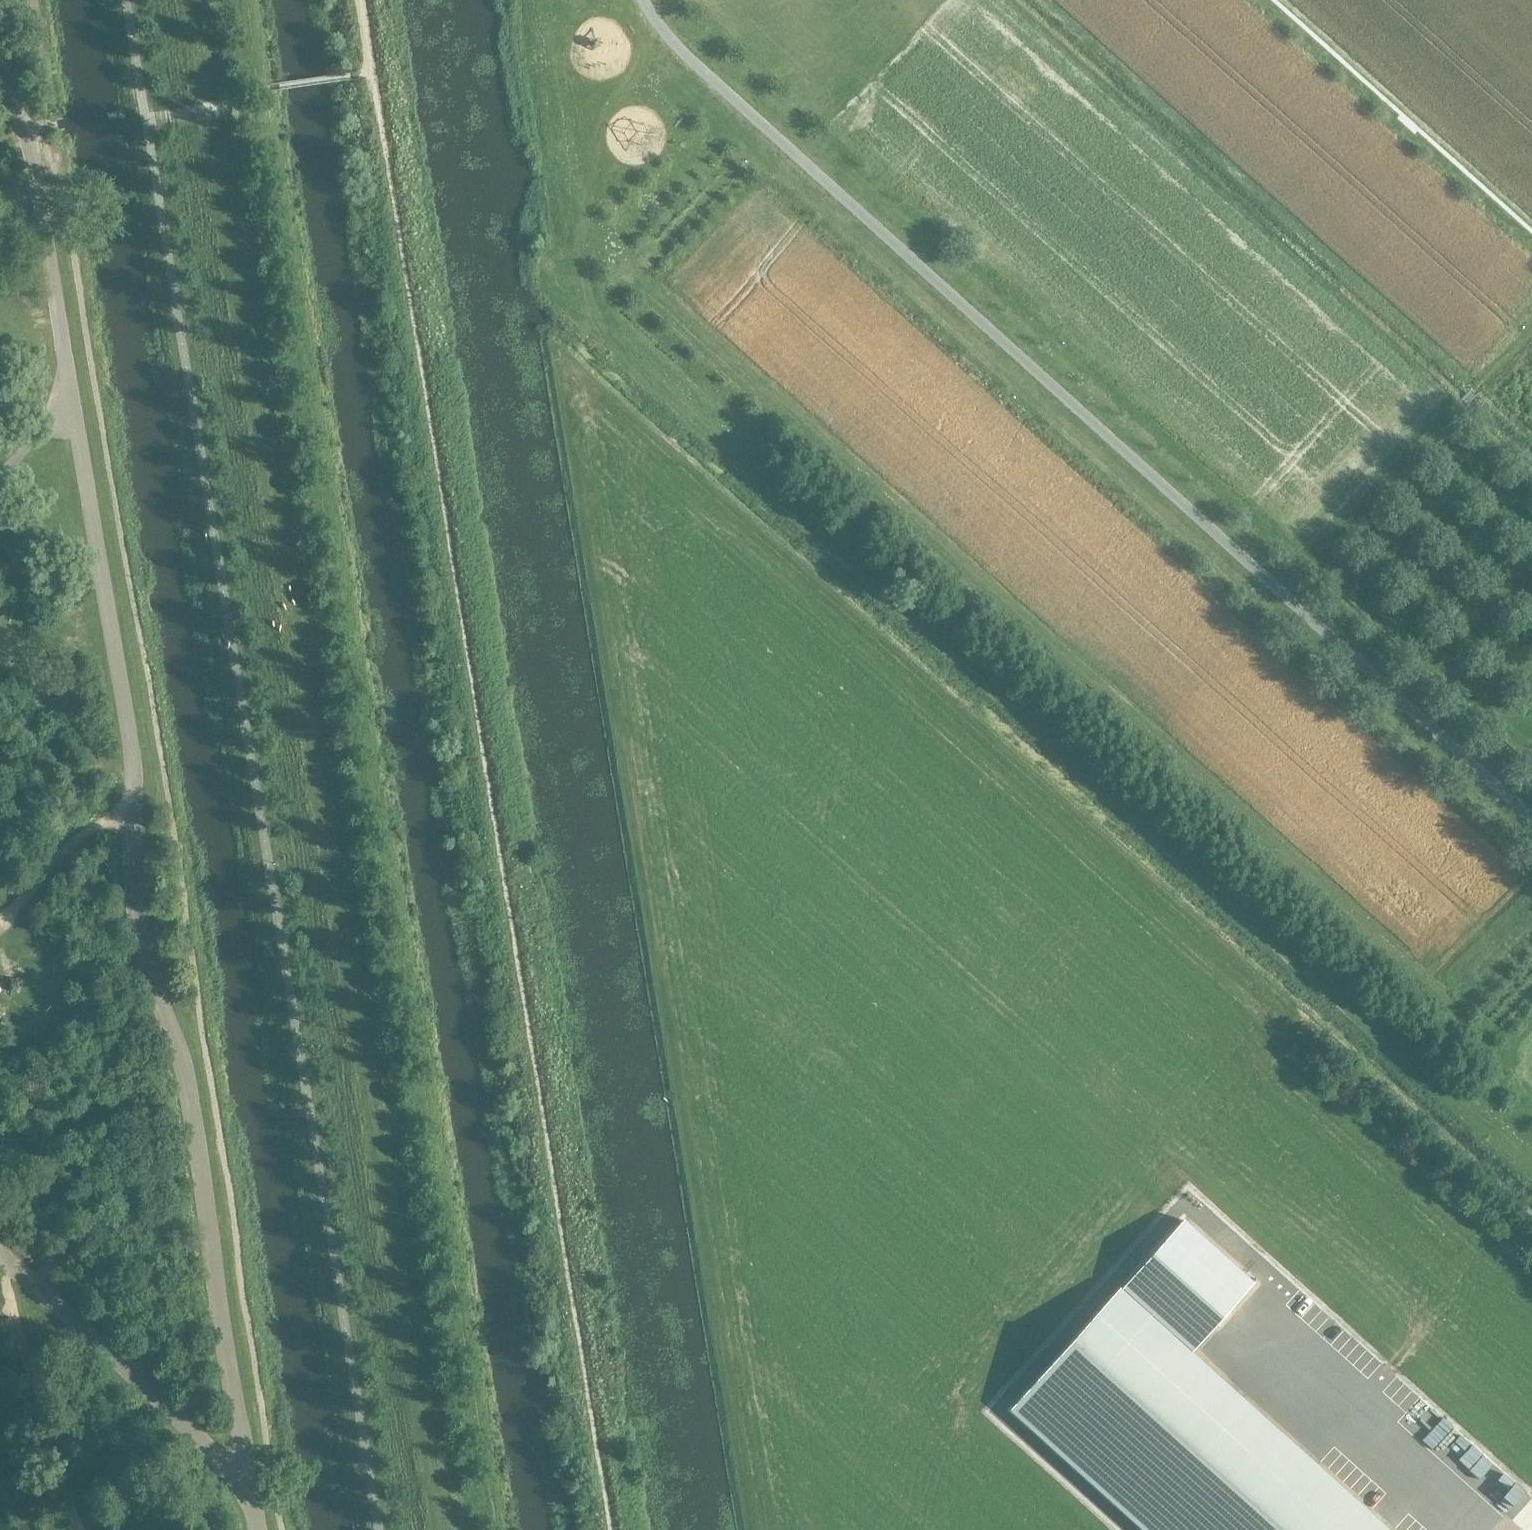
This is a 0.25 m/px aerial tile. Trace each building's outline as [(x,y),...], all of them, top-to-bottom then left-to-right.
[(83,561),(82,554),(74,555),(75,562),(83,561)] [(1192,1352),(1253,1283),(1184,1220),(1014,1410),(1147,1529),(1389,1529),(1192,1352)] [(1484,1486),(1483,1488),(1520,1508),(1531,1487),(1480,1460),(1470,1479),(1484,1486)]
